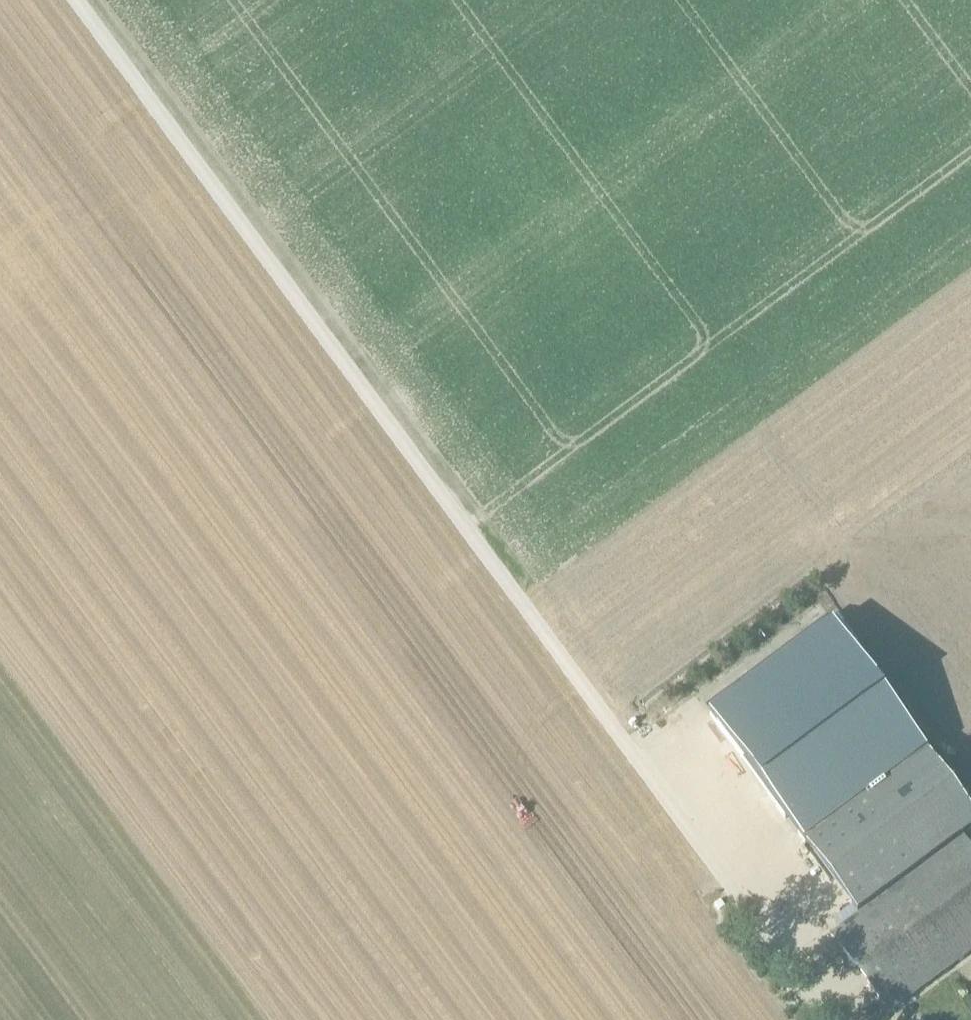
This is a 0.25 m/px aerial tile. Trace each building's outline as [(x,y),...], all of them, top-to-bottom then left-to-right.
[(710,716),(798,834),(805,843),(807,842),(861,915),(849,923),(906,1001),(921,1019),(949,1019),(970,1004),(970,811),(927,752),(928,752),(833,624),(710,716)]
